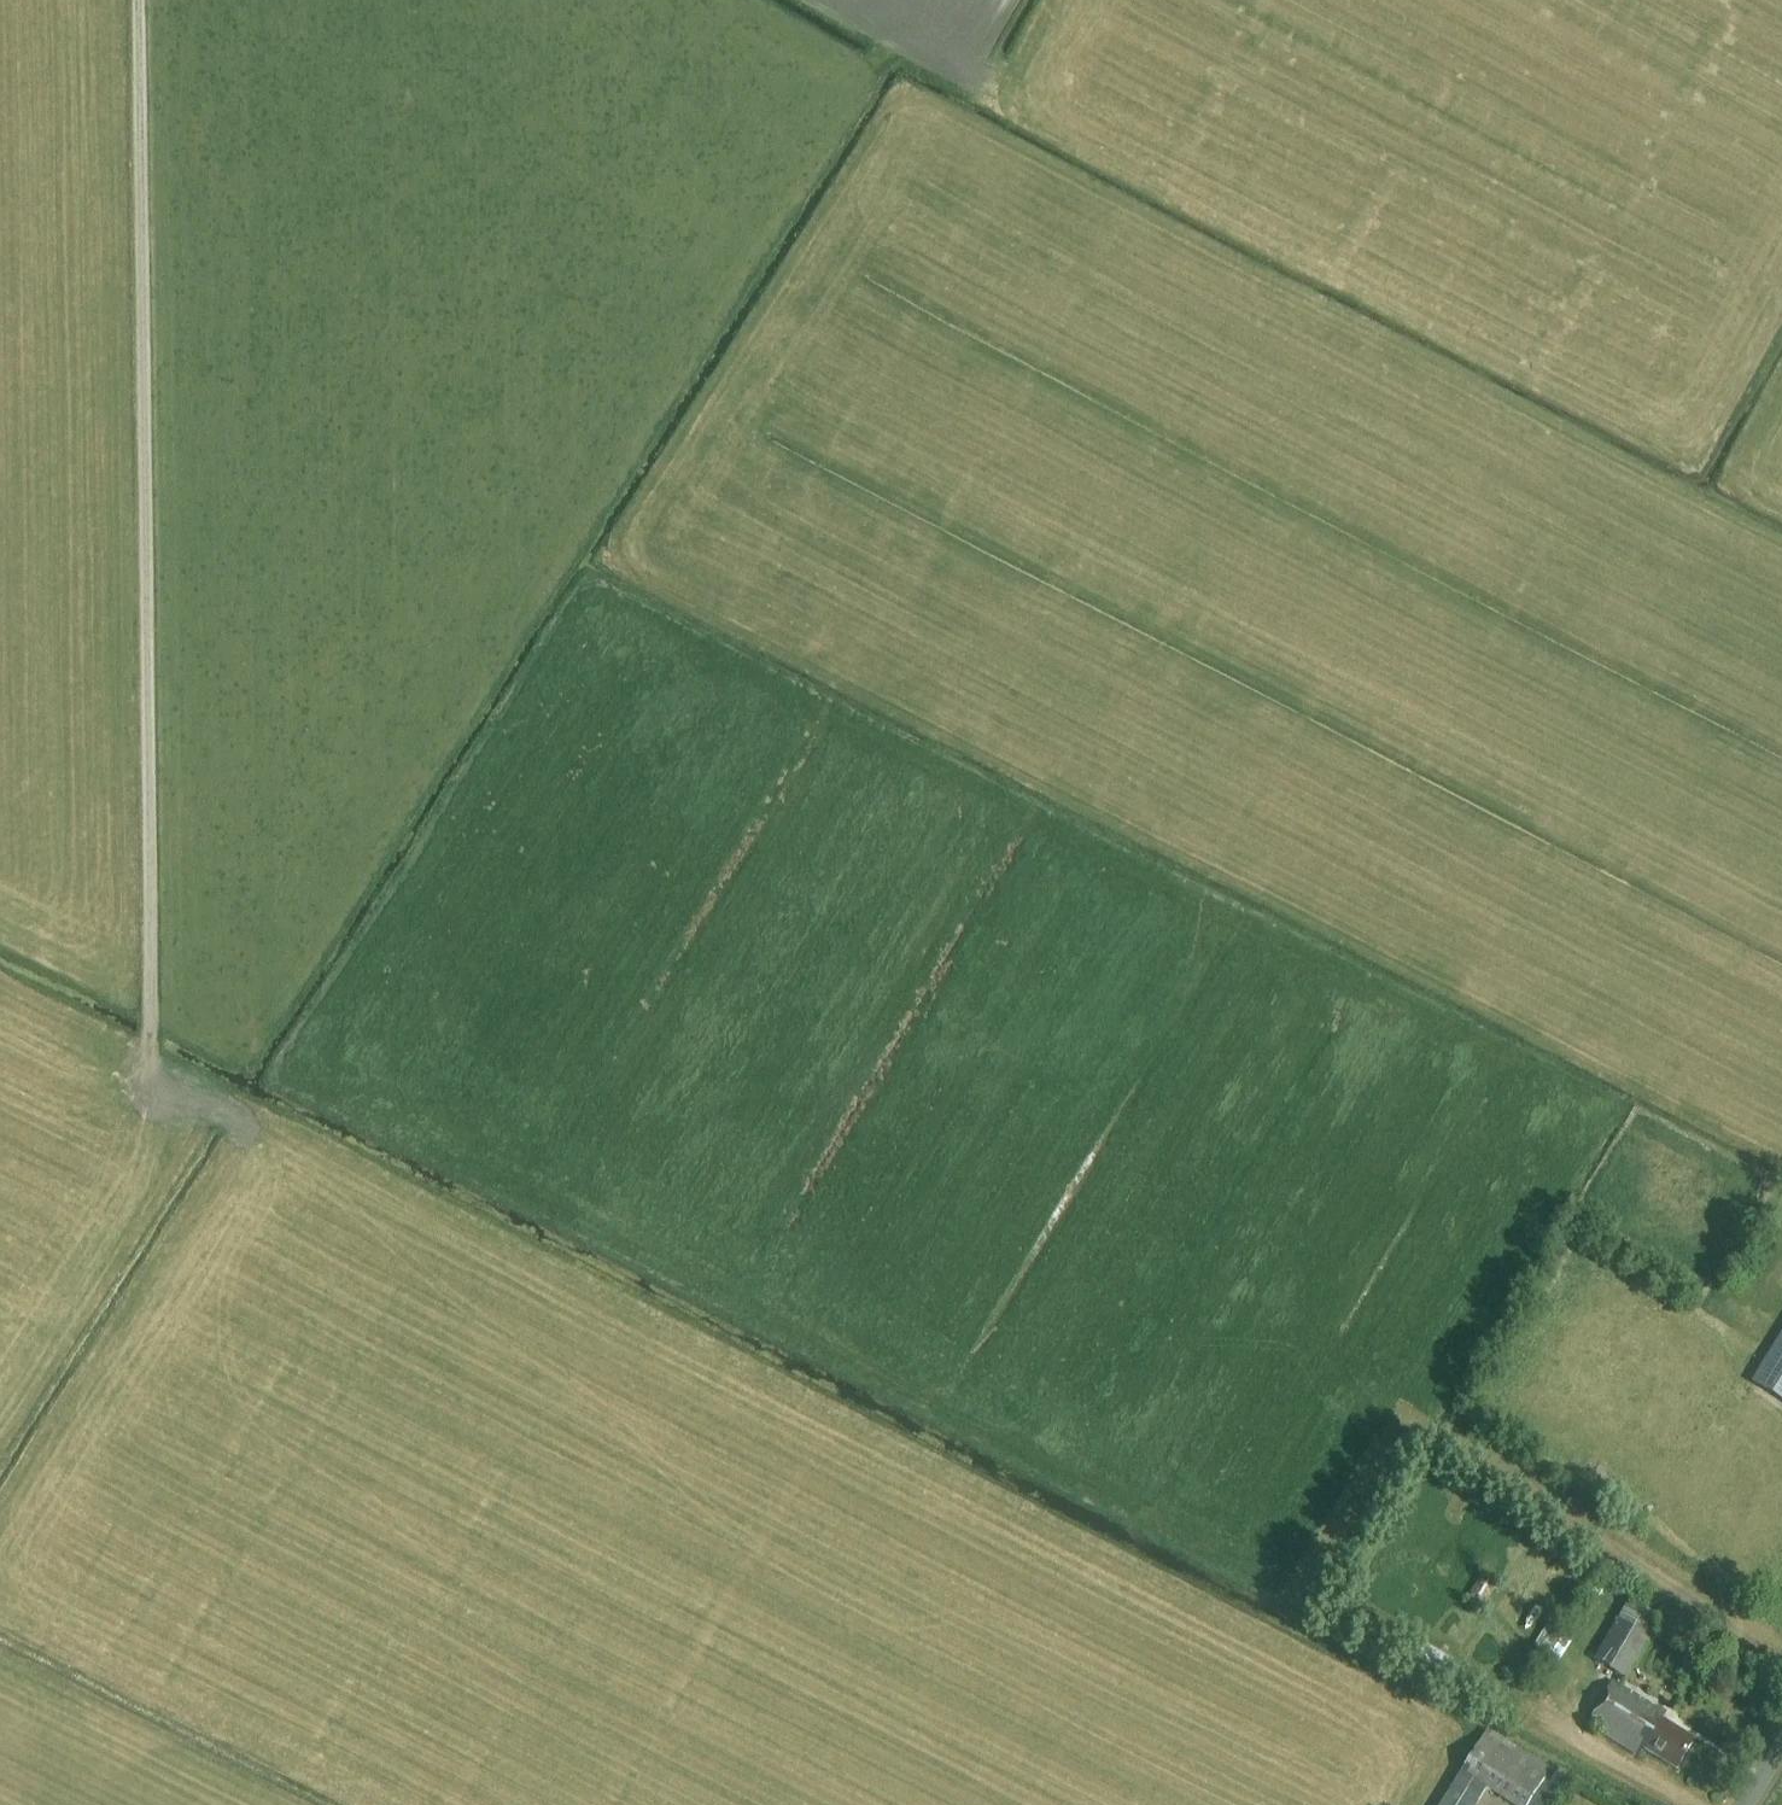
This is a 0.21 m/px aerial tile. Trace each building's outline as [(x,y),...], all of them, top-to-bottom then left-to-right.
[(1753,1383),(1781,1401),(1781,1336),(1753,1383)] [(1481,1574),(1464,1600),(1480,1610),(1497,1584),(1481,1574)] [(1625,1680),(1659,1620),(1629,1602),(1594,1662),(1625,1680)] [(1676,1770),(1693,1741),(1659,1720),(1662,1714),(1613,1684),(1587,1725),(1640,1757),(1644,1750),(1676,1770)] [(1474,1804),(1487,1784),(1520,1804),(1528,1804),(1550,1769),(1486,1729),(1449,1788),(1474,1804)]
